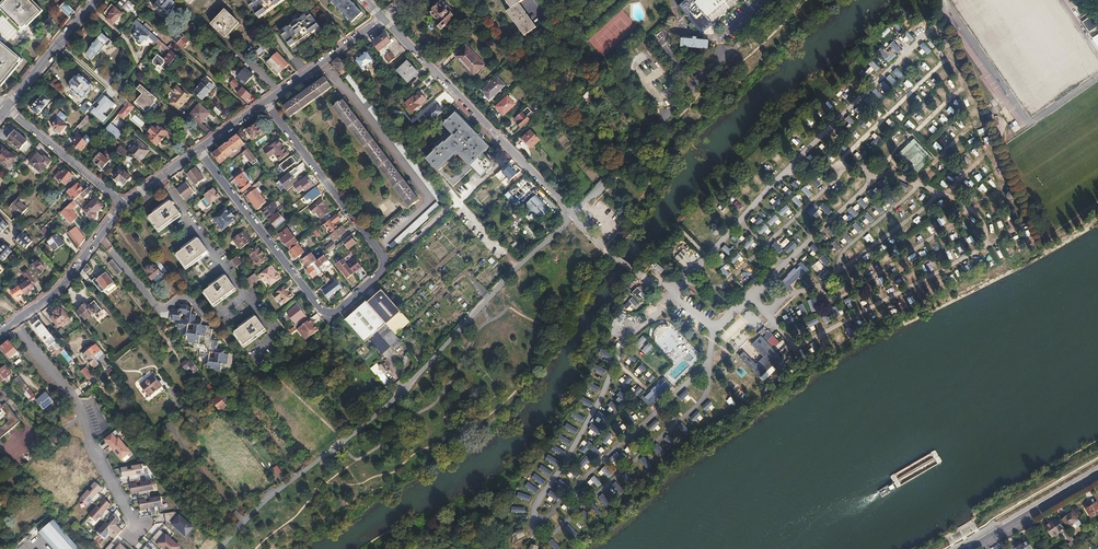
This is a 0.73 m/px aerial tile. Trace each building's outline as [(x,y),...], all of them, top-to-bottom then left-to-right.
[(1,6),(23,29),(40,12),(29,0),(7,0),(1,6)] [(59,7),(70,18),(75,12),(63,0),(61,2),(62,4),(59,7)] [(119,4),(128,12),(134,5),(128,0),(123,0),(119,4)] [(155,5),(165,14),(171,6),(172,8),(176,4),(174,3),(174,2),(172,0),(161,0),(160,1),(159,0),(155,5)] [(248,3),(257,14),(260,12),(261,14),(281,0),(252,0),(248,3)] [(351,22),(362,12),(350,0),(330,0),(351,22)] [(434,10),(431,13),(436,18),(433,20),(441,29),(453,17),(449,13),(451,10),(441,0),(433,8),(434,10)] [(511,8),(506,11),(524,36),(535,28),(518,3),(522,0),(505,0),(511,8)] [(534,0),(548,21),(554,17),(543,0),(535,0),(534,0)] [(681,6),(704,32),(705,29),(708,28),(708,26),(710,27),(710,24),(713,24),(713,21),(715,23),(716,19),(719,19),(719,17),(721,17),(721,15),(724,15),(724,12),(726,13),(727,10),(730,10),(729,8),(731,9),(732,5),(735,6),(735,3),(737,4),(737,1),(741,1),(740,0),(687,0),(681,6)] [(109,7),(104,13),(107,16),(107,17),(106,19),(113,25),(122,14),(113,6),(110,8),(109,7)] [(227,11),(213,26),(225,37),(239,22),(227,11)] [(285,30),(281,33),(290,45),(292,44),(293,45),(316,29),(315,27),(319,25),(309,11),(284,29),(285,30)] [(469,19),(464,24),(470,30),(474,25),(469,19)] [(137,31),(133,36),(136,39),(136,42),(139,44),(141,44),(145,40),(148,40),(150,38),(156,43),(159,39),(137,20),(134,24),(137,26),(135,28),(136,30),(137,31)] [(1083,25),(1090,35),(1097,31),(1097,32),(1097,29),(1090,21),(1083,25)] [(889,27),(881,35),(884,38),(892,30),(889,27)] [(176,36),(173,39),(177,43),(184,35),(179,32),(176,36)] [(384,33),(373,43),(379,51),(391,42),(384,33)] [(90,50),(86,55),(92,60),(96,55),(97,55),(103,49),(105,50),(112,42),(103,34),(98,40),(97,39),(89,49),(90,50)] [(185,36),(179,43),(184,49),(191,42),(185,36)] [(710,40),(683,36),(682,45),(709,49),(710,40)] [(260,47),(254,53),(257,57),(270,44),(264,38),(257,44),(260,47)] [(883,47),(878,52),(889,63),(899,55),(898,54),(903,50),(895,41),(890,45),(893,48),(888,53),(883,47)] [(163,43),(162,45),(168,51),(170,53),(172,51),(163,43)] [(0,46),(0,51),(14,66),(20,60),(1,44),(0,46)] [(465,46),(456,54),(473,72),(482,63),(465,46)] [(396,49),(392,52),(396,57),(400,54),(396,49)] [(14,66),(0,51),(0,83),(14,66)] [(172,51),(170,53),(164,59),(158,54),(153,60),(154,61),(153,63),(157,66),(159,65),(165,71),(166,70),(170,66),(177,56),(172,51)] [(368,51),(355,60),(363,72),(366,69),(365,68),(375,61),(368,51)] [(444,55),(435,64),(438,67),(447,58),(444,55)] [(339,57),(330,64),(333,68),(336,65),(342,74),(348,69),(339,57)] [(272,59),(268,63),(271,67),(275,72),(280,67),(272,59)] [(874,60),(869,64),(872,67),(866,72),(864,70),(860,73),(866,81),(871,77),(870,75),(880,68),(874,60)] [(407,61),(397,71),(407,82),(418,72),(407,61)] [(246,67),(237,77),(245,84),(254,75),(246,67)] [(100,71),(98,74),(111,86),(115,82),(108,75),(107,77),(100,71)] [(71,85),(69,87),(83,99),(88,94),(87,93),(93,86),(79,75),(77,78),(76,78),(75,79),(74,77),(70,81),(72,83),(71,84),(71,85)] [(200,87),(195,93),(200,97),(200,96),(203,98),(214,86),(209,82),(212,79),(207,75),(204,78),(205,79),(199,86),(200,87)] [(292,101),(283,107),(290,117),(322,93),(332,87),(324,77),(316,83),(315,82),(311,84),(312,86),(296,98),(295,96),(291,99),(292,101)] [(497,77),(482,91),(490,100),(503,87),(499,83),(501,81),(497,77)] [(138,82),(134,86),(141,92),(134,100),(144,109),(153,99),(152,98),(154,95),(149,91),(149,92),(138,82)] [(176,94),(169,103),(177,110),(180,106),(181,107),(190,97),(181,89),(177,86),(173,91),(176,94)] [(184,86),(181,89),(190,97),(193,94),(184,86)] [(880,86),(876,90),(883,98),(887,95),(880,86)] [(245,100),(247,98),(248,98),(251,94),(243,87),(238,93),(245,100)] [(849,98),(853,94),(847,87),(843,91),(849,98)] [(419,92),(407,102),(411,107),(411,108),(410,109),(411,110),(412,111),(413,111),(414,110),(426,100),(419,92)] [(840,92),(836,96),(843,104),(847,100),(840,92)] [(612,94),(609,96),(616,105),(619,102),(612,94)] [(507,96),(495,107),(498,111),(499,110),(504,115),(514,105),(507,96)] [(88,109),(85,113),(87,115),(88,116),(102,100),(98,97),(88,109)] [(864,109),(860,105),(855,110),(859,115),(856,117),(859,120),(864,116),(865,118),(878,106),(869,97),(864,101),(868,105),(864,109)] [(38,99),(31,109),(38,115),(46,106),(38,99)] [(342,100),(333,107),(409,208),(419,200),(412,192),(414,191),(411,187),(410,188),(397,172),(399,170),(396,167),(394,168),(382,152),(384,151),(381,147),(379,148),(367,132),(368,131),(365,127),(364,128),(352,112),(353,111),(350,107),(349,108),(342,100)] [(199,104),(191,113),(199,121),(204,116),(206,117),(210,113),(199,104)] [(83,105),(80,109),(85,113),(88,109),(83,105)] [(546,111),(538,119),(541,123),(552,113),(548,109),(546,111)] [(58,119),(52,126),(61,133),(67,126),(63,123),(68,116),(61,110),(56,116),(56,117),(58,119)] [(53,113),(48,119),(51,122),(56,116),(53,113)] [(191,113),(190,114),(199,121),(191,113)] [(443,143),(426,159),(453,186),(472,168),(480,177),(492,165),(481,154),(488,147),(455,113),(443,124),(453,135),(444,143),(443,143)] [(522,113),(515,119),(518,122),(517,123),(521,128),(529,120),(522,113)] [(552,113),(541,123),(546,128),(556,119),(552,113)] [(87,115),(81,122),(83,125),(89,118),(88,116),(87,115)] [(846,119),(853,127),(857,123),(850,116),(846,119)] [(890,118),(886,122),(889,125),(888,126),(891,131),(897,126),(890,118)] [(860,125),(868,130),(872,124),(864,119),(860,125)] [(1013,132),(1018,129),(1014,122),(1009,125),(1013,132)] [(110,123),(104,130),(108,133),(115,140),(121,133),(110,123)] [(256,124),(247,131),(253,139),(263,132),(256,124)] [(153,127),(148,133),(149,134),(151,133),(152,134),(148,138),(157,145),(167,133),(159,125),(156,129),(153,127)] [(241,128),(235,132),(237,135),(240,139),(246,134),(241,128)] [(15,130),(7,139),(20,150),(28,141),(15,130)] [(530,131),(522,139),(531,148),(539,140),(530,131)] [(871,143),(875,147),(883,140),(876,132),(872,136),(875,139),(871,143)] [(86,135),(83,139),(88,143),(91,139),(86,135)] [(227,143),(219,149),(227,158),(242,146),(246,150),(248,149),(240,139),(237,135),(230,140),(231,141),(227,144),(227,143)] [(265,135),(255,143),(258,146),(268,139),(265,135)] [(79,136),(73,143),(82,151),(88,143),(83,139),(79,136)] [(278,139),(264,151),(269,157),(274,153),(280,160),(289,153),(278,139)] [(135,145),(129,152),(133,155),(138,159),(143,153),(144,154),(147,153),(149,151),(148,149),(137,140),(133,144),(135,145)] [(914,141),(897,158),(915,176),(932,160),(914,141)] [(830,143),(825,146),(823,143),(820,146),(826,155),(824,157),(829,164),(836,159),(830,150),(834,148),(830,143)] [(885,143),(879,150),(882,153),(889,146),(885,143)] [(121,145),(117,150),(124,156),(128,151),(121,145)] [(0,148),(0,161),(8,168),(16,158),(1,146),(0,148)] [(219,149),(213,154),(220,163),(227,158),(219,149)] [(246,150),(242,154),(243,156),(245,154),(253,165),(258,161),(253,155),(248,149),(246,150)] [(862,162),(870,155),(865,150),(861,155),(858,152),(855,155),(862,162)] [(128,151),(124,156),(129,160),(133,155),(129,152),(128,151)] [(810,159),(815,165),(823,159),(818,152),(810,159)] [(38,153),(30,163),(42,173),(51,161),(44,156),(43,157),(38,153)] [(100,153),(94,161),(103,168),(109,161),(100,153)] [(507,164),(493,176),(497,180),(502,175),(508,182),(516,174),(507,164)] [(149,165),(147,167),(154,173),(158,171),(151,165),(149,165)] [(195,167),(186,174),(195,185),(204,179),(195,167)] [(242,168),(232,176),(235,179),(244,172),(245,171),(242,168)] [(295,168),(279,180),(286,188),(295,181),(292,177),(298,172),(295,168)] [(59,171),(55,176),(58,179),(63,183),(66,185),(74,176),(65,169),(62,173),(59,171)] [(122,169),(114,178),(118,181),(120,179),(125,184),(131,177),(122,169)] [(402,172),(408,180),(411,179),(405,170),(402,172)] [(271,171),(268,174),(274,182),(277,179),(271,171)] [(235,179),(241,187),(239,188),(243,192),(251,186),(248,183),(251,180),(244,172),(235,179)] [(980,173),(975,176),(979,183),(984,179),(980,173)] [(307,175),(293,186),(298,193),(304,189),(307,194),(309,193),(316,188),(316,187),(307,175)] [(816,188),(824,184),(819,176),(812,180),(816,188)] [(797,189),(803,182),(798,178),(792,185),(797,189)] [(522,179),(505,195),(514,204),(531,188),(522,179)] [(892,188),(884,179),(877,185),(878,186),(874,190),(872,189),(868,192),(876,202),(892,188)] [(259,181),(245,192),(258,209),(261,207),(261,206),(266,202),(260,194),(262,192),(258,187),(262,184),(259,181)] [(182,184),(176,189),(184,199),(194,191),(187,182),(183,185),(182,184)] [(74,185),(67,192),(75,200),(78,197),(86,190),(79,183),(75,186),(74,185)] [(279,184),(277,186),(283,193),(285,192),(279,184)] [(809,189),(812,187),(809,184),(802,190),(809,198),(814,194),(809,189)] [(782,191),(790,197),(794,192),(786,186),(782,191)] [(202,195),(198,198),(199,199),(205,195),(213,189),(212,187),(202,195)] [(86,190),(78,197),(84,205),(86,203),(83,200),(92,192),(88,188),(86,190)] [(316,188),(309,193),(312,196),(310,198),(313,202),(322,195),(316,188)] [(213,189),(205,195),(199,199),(207,208),(212,204),(211,203),(219,196),(217,192),(216,193),(213,189)] [(798,208),(805,204),(799,194),(792,199),(798,208)] [(535,195),(524,206),(532,214),(542,206),(542,203),(535,195)] [(770,202),(776,209),(784,202),(777,195),(770,202)] [(52,196),(45,203),(50,208),(57,201),(52,196)] [(858,202),(864,208),(871,202),(866,196),(858,202)] [(75,200),(78,204),(81,208),(84,205),(78,197),(75,200)] [(877,210),(874,213),(878,218),(895,202),(891,198),(883,206),(879,202),(874,207),(877,210)] [(18,199),(10,208),(20,217),(24,212),(27,216),(32,211),(18,199)] [(97,199),(84,210),(90,217),(92,218),(93,219),(94,219),(96,218),(97,216),(97,214),(96,213),(103,206),(97,199)] [(75,200),(62,211),(68,220),(76,214),(72,209),(78,204),(75,200)] [(321,200),(309,208),(314,214),(316,212),(321,218),(330,212),(321,200)] [(171,201),(149,216),(159,230),(181,214),(171,201)] [(273,202),(262,211),(268,219),(272,215),(273,217),(278,212),(282,209),(279,206),(276,209),(274,207),(276,205),(273,202)] [(436,203),(399,238),(402,242),(440,207),(436,203)] [(542,206),(532,214),(538,220),(549,210),(542,203),(542,206)] [(830,216),(833,211),(824,203),(820,207),(830,216)] [(814,204),(808,211),(817,220),(824,212),(814,204)] [(787,213),(790,215),(793,212),(787,205),(779,212),(783,217),(787,213)] [(849,210),(855,218),(860,214),(853,206),(849,210)] [(226,208),(213,218),(222,230),(235,220),(233,217),(234,216),(230,210),(228,211),(226,208)] [(199,212),(196,215),(201,222),(207,217),(205,214),(202,216),(199,212)] [(273,217),(270,220),(276,228),(285,220),(278,212),(273,217)] [(337,214),(324,224),(332,234),(338,229),(335,224),(342,219),(339,214),(337,215),(337,214)] [(833,236),(851,220),(846,214),(827,230),(833,236)] [(773,227),(781,221),(776,215),(768,221),(773,227)] [(10,226),(0,216),(0,235),(10,226)] [(761,217),(757,220),(754,217),(750,221),(757,228),(765,221),(761,217)] [(23,232),(27,228),(19,222),(16,226),(23,232)] [(858,222),(853,226),(855,229),(852,231),(855,236),(863,230),(858,222)] [(766,224),(758,231),(761,235),(766,232),(768,235),(772,232),(766,224)] [(37,226),(31,231),(35,234),(36,233),(43,241),(47,237),(41,230),(37,226)] [(332,234),(330,235),(334,240),(346,231),(342,226),(338,229),(332,234)] [(44,227),(41,230),(47,237),(50,234),(44,227)] [(76,227),(68,233),(79,248),(82,244),(86,239),(76,227)] [(525,230),(533,239),(536,236),(528,227),(525,230)] [(243,230),(232,239),(240,249),(251,241),(243,230)] [(285,230),(279,235),(290,249),(298,242),(290,232),(288,234),(285,230)] [(26,249),(33,242),(24,232),(16,239),(26,249)] [(740,246),(746,239),(738,232),(732,238),(740,246)] [(58,233),(48,241),(55,251),(65,243),(58,233)] [(848,233),(840,239),(845,245),(853,239),(848,233)] [(350,235),(342,241),(348,249),(356,243),(350,235)] [(780,254),(785,249),(789,253),(796,246),(784,235),(772,247),(780,254)] [(90,241),(87,238),(80,248),(83,250),(90,241)] [(199,238),(177,254),(187,267),(209,251),(199,238)] [(744,246),(748,249),(752,245),(755,248),(758,244),(751,238),(744,246)] [(838,253),(843,248),(836,241),(831,245),(838,253)] [(813,243),(810,247),(813,251),(810,254),(814,257),(821,251),(813,243)] [(0,251),(0,256),(5,261),(13,251),(6,244),(0,251)] [(257,245),(248,252),(258,266),(268,259),(264,254),(263,254),(260,251),(261,250),(257,245)] [(298,245),(290,252),(295,259),(304,252),(302,249),(303,248),(301,245),(299,246),(298,245)] [(737,250),(733,246),(731,249),(726,245),(722,249),(730,256),(737,250)] [(328,252),(325,254),(329,260),(331,259),(332,260),(336,257),(335,256),(338,253),(336,251),(337,250),(334,247),(328,252)] [(996,258),(1002,255),(1000,249),(994,251),(996,258)] [(737,252),(730,260),(735,264),(738,260),(742,263),(745,258),(737,252)] [(312,253),(302,260),(308,268),(315,263),(317,260),(312,253)] [(317,260),(315,263),(320,270),(323,270),(325,269),(325,267),(323,264),(324,263),(329,268),(333,266),(324,255),(317,260)] [(816,264),(822,271),(832,262),(825,255),(816,264)] [(149,269),(146,271),(148,273),(147,274),(152,281),(153,280),(155,282),(162,277),(161,276),(162,275),(156,268),(158,266),(160,265),(154,257),(153,259),(155,262),(156,263),(150,268),(150,267),(148,269),(149,269)] [(236,257),(231,260),(236,267),(241,263),(236,257)] [(355,258),(347,264),(354,273),(362,268),(355,258)] [(112,259),(108,262),(118,274),(122,272),(112,259)] [(343,259),(336,264),(347,278),(354,273),(347,264),(343,259)] [(40,260),(32,266),(38,276),(43,273),(42,271),(46,269),(40,260)] [(308,268),(307,268),(308,270),(307,270),(311,275),(310,275),(310,276),(311,277),(312,277),(313,277),(313,278),(318,274),(320,277),(324,275),(320,270),(315,263),(308,268)] [(87,264),(83,270),(86,273),(91,269),(87,264)] [(663,274),(666,269),(658,264),(655,269),(663,274)] [(727,270),(730,268),(727,264),(720,271),(728,278),(732,274),(727,270)] [(969,264),(963,267),(966,272),(972,269),(969,264)] [(160,265),(158,266),(164,274),(166,272),(160,265)] [(271,265),(259,274),(263,279),(265,278),(271,285),(280,278),(274,271),(275,270),(271,265)] [(788,276),(782,282),(786,287),(790,283),(791,285),(798,278),(798,277),(804,271),(799,266),(796,270),(794,268),(787,275),(788,276)] [(825,268),(820,278),(825,281),(831,271),(825,268)] [(18,281),(16,283),(24,293),(25,296),(35,289),(33,286),(36,283),(27,270),(22,273),(27,282),(21,286),(18,281)] [(83,270),(80,274),(85,280),(89,278),(86,273),(83,270)] [(97,281),(94,284),(101,293),(114,282),(105,272),(96,279),(97,281)] [(254,274),(246,279),(251,285),(259,280),(254,274)] [(227,275),(205,291),(215,304),(236,289),(227,275)] [(85,280),(82,282),(88,289),(94,284),(89,278),(85,280)] [(944,278),(937,280),(939,286),(946,284),(944,278)] [(339,281),(324,292),(329,299),(344,288),(339,281)] [(482,296),(487,293),(478,281),(474,284),(482,296)] [(16,289),(11,293),(15,299),(24,293),(16,283),(16,282),(13,285),(16,289)] [(322,292),(331,286),(329,283),(320,289),(322,292)] [(277,294),(273,297),(277,302),(278,302),(281,300),(284,305),(293,298),(293,297),(290,293),(289,292),(290,292),(286,287),(285,288),(285,287),(276,294),(277,294)] [(637,288),(633,293),(639,299),(641,297),(643,300),(646,297),(637,288)] [(381,290),(367,302),(385,323),(386,324),(401,311),(381,290)] [(852,297),(846,299),(848,308),(855,306),(852,297)] [(817,298),(808,301),(812,312),(821,309),(817,298)] [(81,309),(77,312),(81,316),(81,315),(85,319),(90,315),(91,316),(95,313),(96,315),(102,310),(94,300),(87,307),(85,304),(80,308),(81,309)] [(366,301),(360,307),(379,329),(385,323),(367,302),(366,301)] [(801,310),(798,312),(800,317),(808,313),(804,303),(798,306),(801,310)] [(297,305),(287,313),(295,324),(293,325),(297,329),(303,325),(307,322),(309,320),(305,316),(297,305)] [(184,307),(179,306),(178,311),(178,312),(175,312),(175,311),(172,311),(170,321),(173,321),(172,322),(177,323),(176,328),(178,328),(178,329),(183,330),(183,336),(187,337),(187,342),(189,342),(189,344),(195,344),(194,351),(198,351),(198,356),(200,357),(200,358),(205,359),(204,365),(208,366),(208,370),(210,370),(210,372),(220,373),(220,368),(225,369),(225,365),(226,365),(228,356),(223,355),(224,351),(218,350),(218,351),(217,357),(215,356),(215,360),(211,359),(210,360),(208,360),(208,359),(209,355),(208,355),(208,352),(211,353),(216,354),(216,351),(217,342),(215,341),(215,339),(212,339),(212,335),(206,334),(207,330),(205,330),(206,327),(201,326),(202,322),(197,322),(196,328),(194,328),(194,332),(192,331),(192,332),(188,332),(188,331),(188,329),(187,328),(187,327),(188,327),(188,326),(189,325),(189,324),(191,324),(191,325),(195,326),(195,321),(196,316),(195,316),(195,314),(192,313),(192,309),(188,308),(186,308),(184,307)] [(54,314),(50,318),(58,328),(70,318),(61,308),(60,310),(58,307),(53,312),(54,314)] [(360,307),(345,320),(365,342),(379,329),(360,307)] [(618,336),(627,315),(619,311),(609,332),(618,336)] [(786,326),(796,321),(792,312),(782,317),(786,326)] [(826,324),(831,322),(826,312),(821,315),(826,324)] [(412,322),(403,313),(388,325),(396,334),(412,322)] [(257,316),(235,332),(245,345),(266,329),(257,316)] [(303,325),(297,329),(306,340),(318,330),(310,319),(309,320),(307,322),(303,325)] [(817,329),(815,325),(819,323),(817,319),(808,323),(812,331),(817,329)] [(651,329),(650,335),(656,342),(656,343),(664,352),(664,348),(658,341),(667,341),(666,342),(675,342),(676,334),(672,329),(672,327),(667,327),(665,324),(665,321),(661,321),(651,329)] [(42,323),(34,329),(44,340),(48,337),(45,334),(48,331),(42,323)] [(796,336),(806,331),(803,325),(793,330),(796,336)] [(395,352),(403,344),(387,326),(378,332),(395,352)] [(744,352),(740,357),(760,378),(781,357),(760,336),(752,345),(764,357),(756,365),(744,352)] [(8,340),(1,346),(10,358),(17,352),(18,354),(17,356),(20,359),(22,356),(19,353),(13,345),(8,340)] [(17,342),(13,345),(19,353),(23,349),(17,342)] [(89,351),(83,355),(94,368),(99,364),(95,359),(103,353),(96,345),(94,346),(93,346),(91,346),(88,348),(88,350),(89,351)] [(167,346),(161,351),(164,356),(171,351),(167,346)] [(800,352),(801,354),(799,356),(805,363),(811,358),(803,349),(800,352)] [(602,350),(600,355),(610,360),(612,355),(602,350)] [(103,353),(95,359),(99,364),(104,360),(105,355),(103,353)] [(633,355),(626,362),(631,366),(637,360),(633,355)] [(186,360),(180,364),(184,369),(188,366),(193,373),(198,369),(191,361),(188,363),(186,360)] [(376,364),(371,368),(386,386),(391,382),(376,364)] [(636,371),(640,376),(647,369),(642,364),(636,371)] [(0,369),(0,380),(1,381),(11,373),(5,365),(0,369)] [(86,367),(81,371),(88,379),(92,376),(86,367)] [(110,368),(105,371),(109,377),(114,373),(110,368)] [(747,373),(742,369),(737,373),(741,378),(747,373)] [(645,376),(652,382),(656,377),(649,371),(645,376)] [(152,373),(139,384),(148,395),(160,385),(152,373)] [(18,376),(13,380),(30,401),(35,396),(18,376)] [(625,389),(634,380),(629,376),(621,385),(625,389)] [(749,392),(755,390),(751,380),(745,383),(749,392)] [(652,391),(646,398),(650,402),(654,398),(655,400),(663,393),(662,392),(668,386),(664,382),(660,385),(658,384),(651,391),(652,391)] [(598,393),(600,388),(593,384),(590,388),(598,393)] [(632,392),(641,395),(643,388),(634,385),(632,392)] [(45,392),(34,401),(42,410),(52,401),(45,392)] [(223,392),(218,396),(227,406),(231,403),(223,392)] [(621,392),(616,400),(622,404),(627,395),(621,392)] [(218,396),(212,401),(220,412),(227,406),(218,396)] [(583,398),(581,402),(592,408),(594,403),(583,398)] [(709,414),(717,408),(710,400),(703,406),(709,414)] [(615,409),(618,412),(620,408),(613,402),(607,409),(612,413),(615,409)] [(19,422),(4,404),(0,406),(0,438),(19,422)] [(698,425),(705,418),(698,411),(691,418),(698,425)] [(584,422),(586,417),(574,412),(572,417),(584,422)] [(601,423),(602,420),(607,423),(610,417),(599,412),(595,420),(601,423)] [(633,424),(639,418),(634,413),(628,418),(633,424)] [(655,428),(658,431),(662,426),(655,420),(648,428),(652,431),(655,428)] [(624,425),(620,427),(618,423),(614,425),(619,435),(627,431),(624,425)] [(683,423),(679,427),(688,436),(692,432),(683,423)] [(567,424),(565,430),(577,434),(579,429),(567,424)] [(596,433),(599,435),(602,431),(593,424),(588,432),(593,436),(596,433)] [(115,432),(106,440),(123,461),(133,453),(115,432)] [(675,447),(678,441),(668,435),(665,440),(675,447)] [(559,441),(570,446),(572,441),(562,436),(559,441)] [(602,440),(611,446),(613,441),(604,436),(602,440)] [(585,439),(582,443),(584,446),(581,450),(586,454),(593,445),(585,439)] [(632,444),(628,448),(636,455),(643,447),(638,442),(634,446),(632,444)] [(658,443),(654,447),(663,457),(667,453),(658,443)] [(564,457),(566,452),(555,446),(553,451),(564,457)] [(602,447),(599,450),(596,446),(592,451),(599,458),(606,451),(602,447)] [(618,453),(598,472),(602,476),(606,473),(608,476),(620,465),(616,461),(622,456),(618,453)] [(549,455),(546,460),(558,466),(560,461),(549,455)] [(586,468),(592,461),(586,456),(580,464),(586,468)] [(640,461),(650,470),(654,466),(644,456),(640,461)] [(144,464),(122,467),(125,478),(147,474),(144,464)] [(550,477),(553,472),(542,465),(539,470),(550,477)] [(283,472),(278,466),(273,469),(277,475),(283,472)] [(573,468),(567,475),(571,478),(573,476),(578,479),(581,475),(573,468)] [(623,477),(631,486),(636,482),(627,472),(623,477)] [(543,486),(547,481),(536,474),(533,478),(543,486)] [(588,482),(591,486),(594,483),(599,488),(603,484),(595,476),(588,482)] [(565,494),(571,487),(560,479),(555,487),(565,494)] [(156,491),(154,481),(131,484),(133,494),(156,491)] [(104,488),(96,482),(81,499),(89,506),(104,488)] [(526,487),(536,495),(539,490),(529,482),(526,487)] [(617,482),(613,485),(621,496),(625,492),(617,482)] [(554,499),(558,502),(562,497),(552,491),(547,499),(552,502),(554,499)] [(530,502),(532,496),(520,492),(518,498),(530,502)] [(608,508),(613,504),(605,493),(600,497),(608,508)] [(162,496),(141,500),(142,510),(165,506),(162,496)] [(113,505),(105,498),(90,515),(98,522),(113,505)] [(594,503),(590,506),(597,517),(602,513),(594,503)] [(1086,509),(1091,518),(1097,514),(1097,505),(1096,503),(1086,509)] [(585,511),(581,515),(590,523),(593,519),(585,511)] [(1071,512),(1062,520),(1069,528),(1075,523),(1078,527),(1081,523),(1071,512)] [(123,521),(114,515),(99,531),(107,539),(123,521)] [(172,525),(188,537),(196,528),(181,515),(172,525)] [(1057,519),(1045,527),(1052,537),(1061,530),(1071,542),(1074,539),(1057,519)] [(39,533),(54,548),(79,548),(54,520),(39,533)] [(570,524),(565,528),(574,538),(579,535),(570,524)] [(518,531),(519,539),(527,537),(526,530),(518,531)] [(168,534),(159,544),(165,548),(182,548),(183,547),(168,534)] [(549,543),(555,548),(563,548),(554,539),(549,543)] [(1014,548),(1015,548),(1032,548),(1027,541),(1022,544),(1021,543),(1014,548)]
